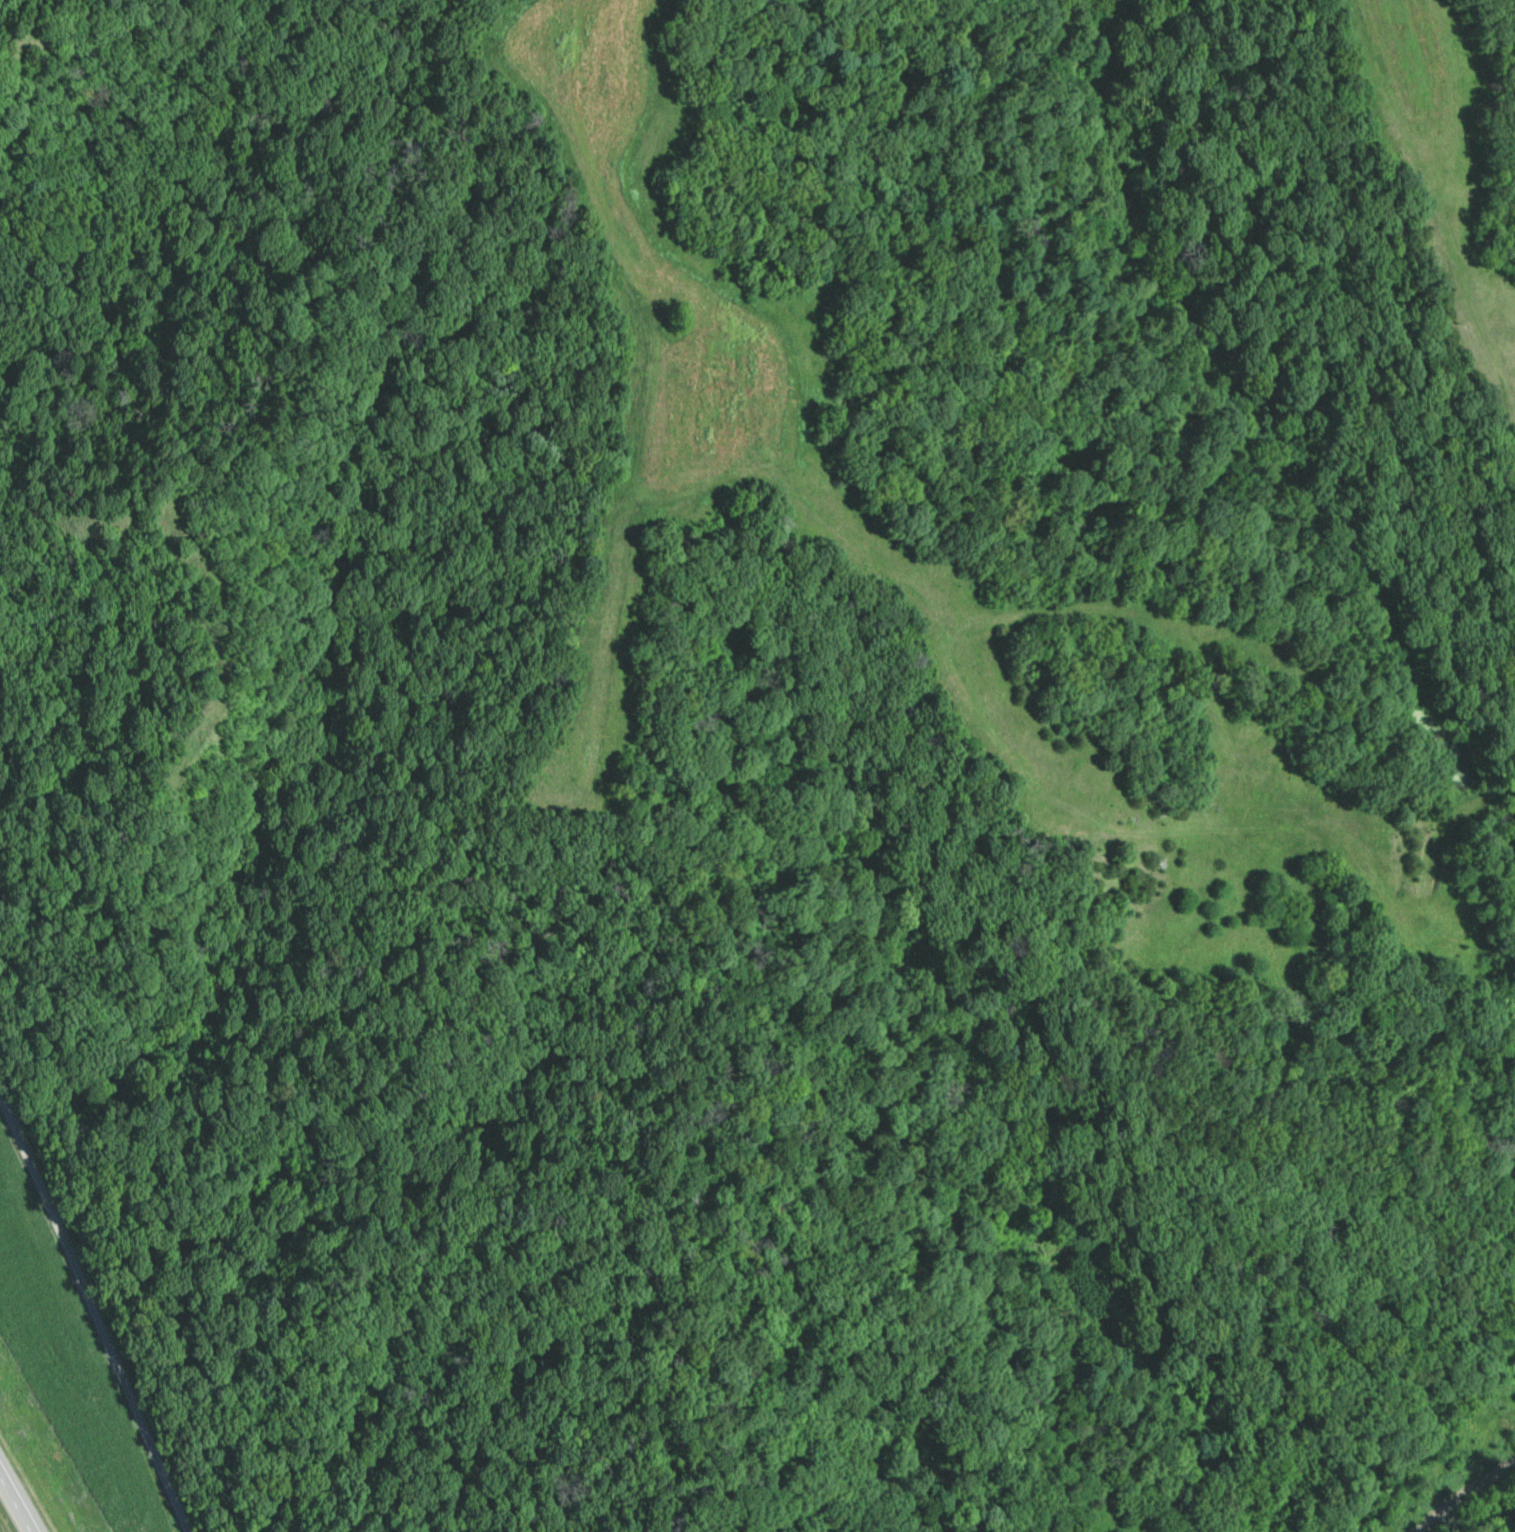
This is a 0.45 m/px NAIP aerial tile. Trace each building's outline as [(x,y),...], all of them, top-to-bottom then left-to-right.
[(1498,1417),(1492,1408),(1481,1415),(1486,1424),(1498,1417)]
